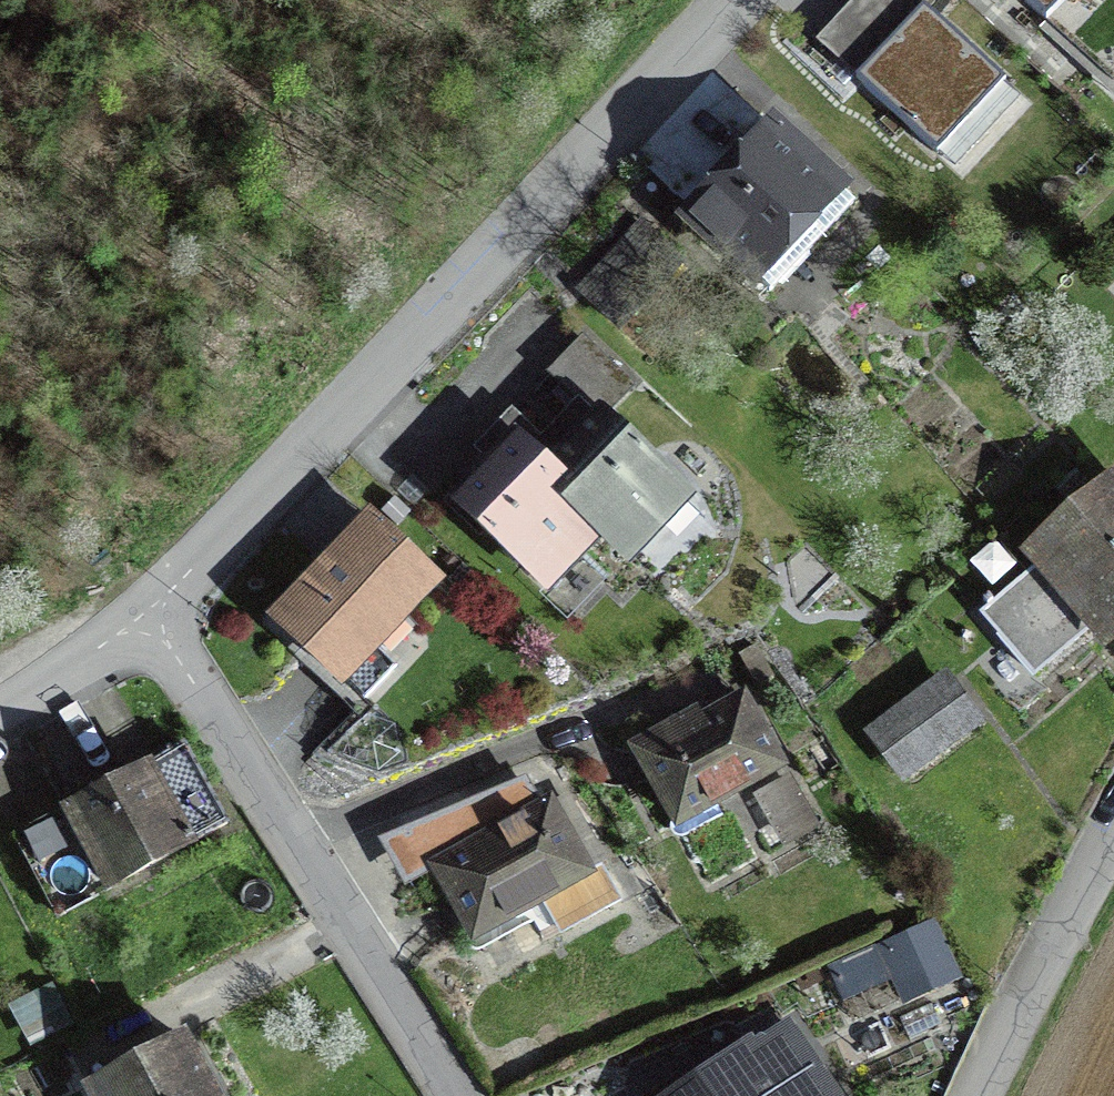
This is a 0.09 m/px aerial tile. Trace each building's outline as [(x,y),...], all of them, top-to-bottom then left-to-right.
[(1021,96),(917,0),(854,0),(816,41),(954,168),(1021,96)] [(1045,21),(1036,30),(1113,103),(1113,0),(1022,0),(1045,21)] [(847,198),(854,191),(774,115),(672,223),(753,299),(763,288),(771,296),(856,206),(847,198)] [(512,407),(503,418),(548,460),(600,406),(607,412),(633,385),(581,336),(548,371),(578,400),(543,436),(512,407)] [(607,412),(600,406),(548,460),(572,483),(554,501),(601,546),(628,571),(697,498),(607,412)] [(486,462),(447,503),(570,619),(608,579),(588,560),(601,546),(554,501),(572,483),(548,460),(503,418),(473,449),(486,462)] [(1113,647),(1113,473),(1019,554),(1031,569),(978,614),(1034,680),(1086,636),(1104,656),(1113,647)] [(385,510),(400,524),(411,512),(395,498),(385,510)] [(407,624),(446,582),(370,510),(266,619),(342,692),(384,647),(393,655),(415,632),(407,624)] [(971,562),(994,587),(1018,564),(995,540),(971,562)] [(741,654),(759,687),(774,678),(756,646),(741,654)] [(864,734),(903,785),(986,723),(946,671),(864,734)] [(707,815),(789,770),(745,691),(702,715),(698,707),(627,746),(675,833),(683,828),(690,842),(715,828),(707,815)] [(105,897),(108,902),(207,848),(204,841),(229,828),(183,743),(11,837),(58,922),(105,897)] [(784,849),(820,830),(792,775),(755,794),(784,849)] [(419,880),(431,873),(471,947),(479,943),(484,953),(521,933),(517,924),(551,906),(566,935),(631,900),(609,859),(606,860),(570,794),(556,802),(553,797),(524,812),(519,802),(492,817),(497,826),(486,832),(463,790),(389,821),(419,880)] [(963,980),(937,920),(826,967),(841,1002),(891,980),(902,1006),(963,980)] [(8,1008),(30,1049),(73,1027),(51,986),(8,1008)] [(791,1019),(756,1043),(752,1038),(665,1095),(843,1095),(791,1019)] [(187,1033),(81,1090),(84,1095),(221,1095),(187,1033)]
